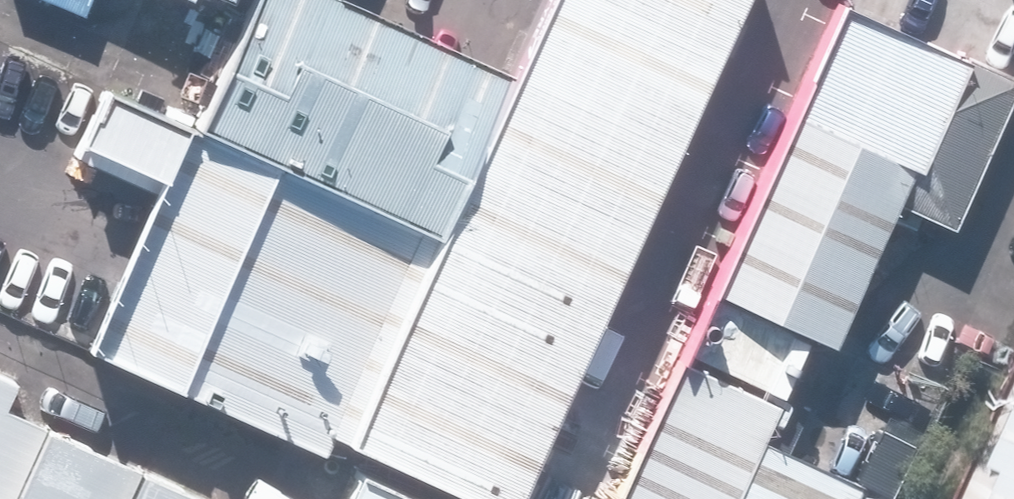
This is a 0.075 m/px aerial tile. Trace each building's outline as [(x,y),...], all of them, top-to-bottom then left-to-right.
[(177,27),(189,0),(114,0),(177,27)] [(456,213),(522,73),(360,0),(260,0),(213,103),(456,213)] [(522,73),(456,213),(352,438),(483,498),(514,498),(747,0),(556,0),(522,73)] [(997,108),(805,24),(685,298),(806,350),(867,210),(938,241),(997,108)] [(456,213),(213,103),(110,330),(352,438),(456,213)] [(939,498),(1013,498),(1013,328),(939,498)] [(661,371),(608,498),(833,498),(841,481),(746,443),(759,411),(661,371)] [(0,417),(0,498),(189,498),(0,417)] [(326,485),(320,498),(358,498),(326,485)]
